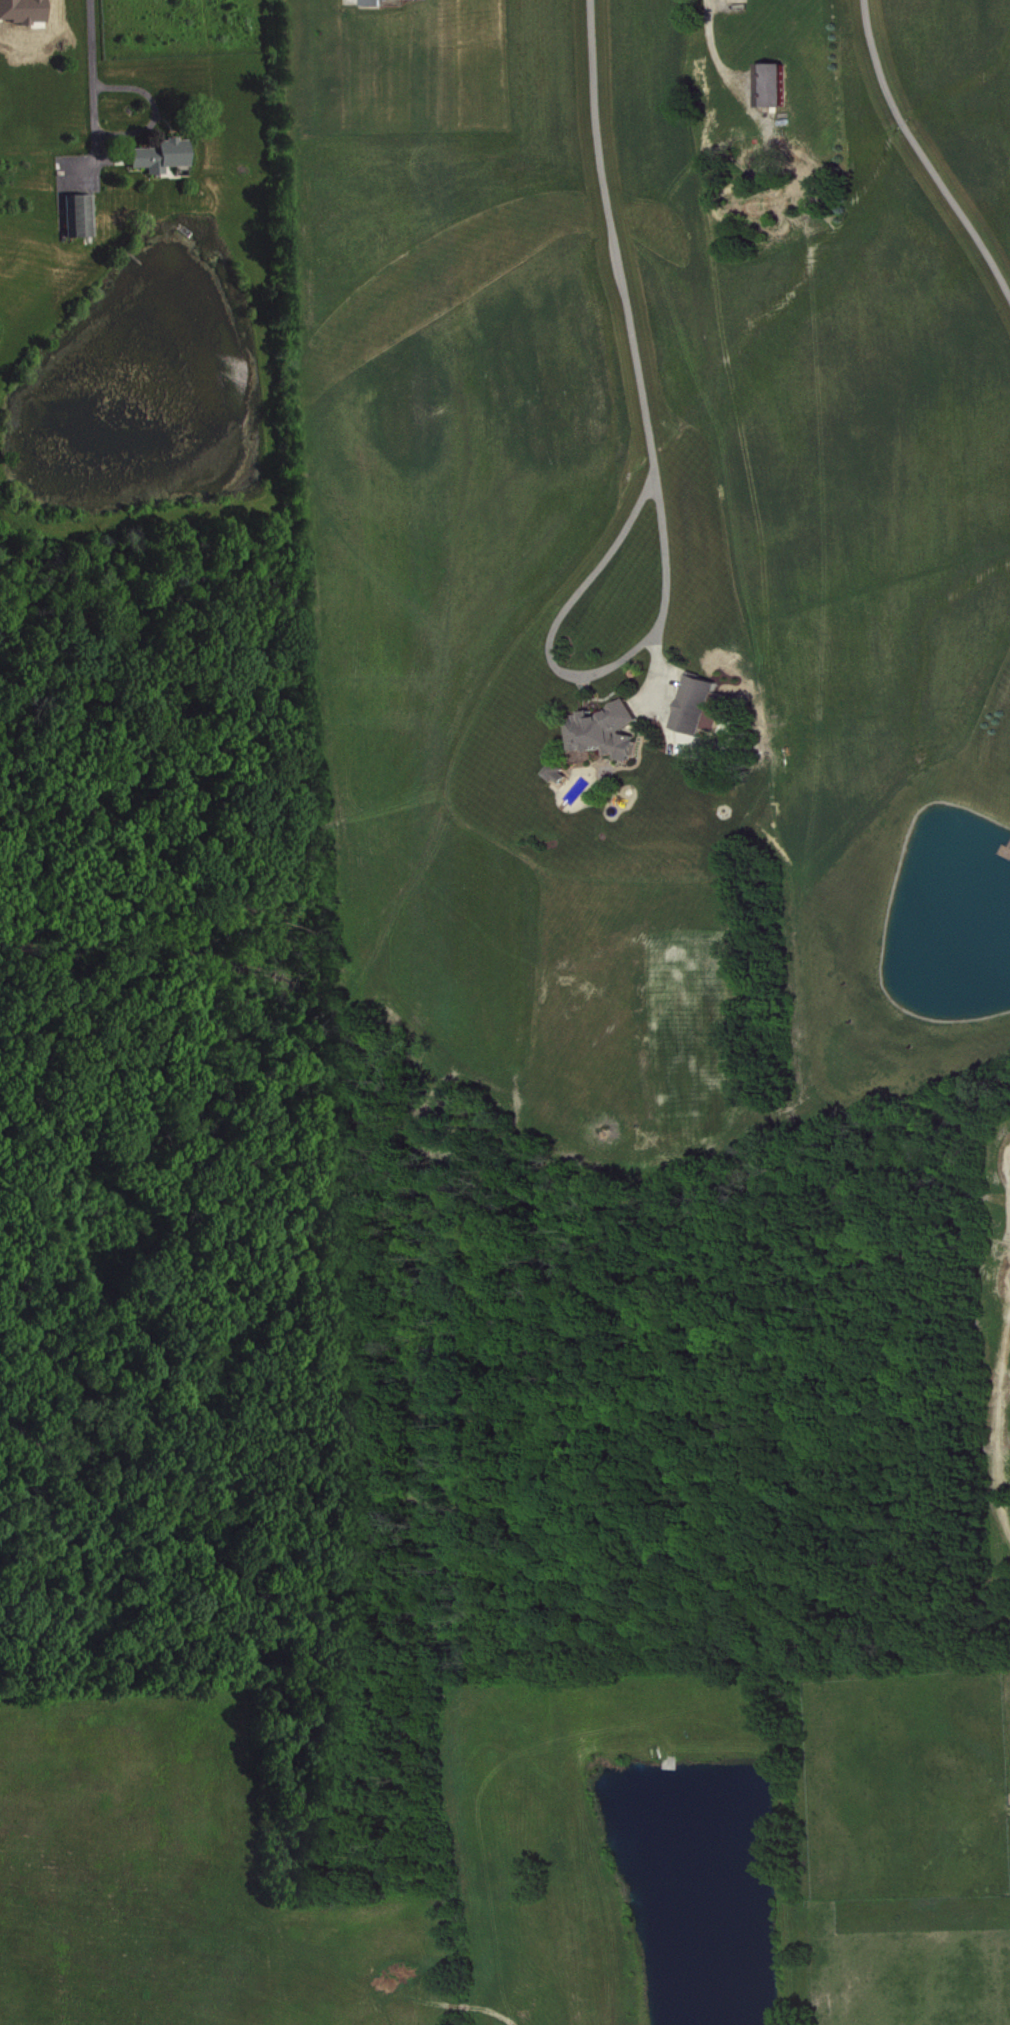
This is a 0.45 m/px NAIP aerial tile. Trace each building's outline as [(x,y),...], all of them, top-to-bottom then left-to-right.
[(793,107),(792,63),(765,64),(766,107),(793,107)] [(169,167),(193,166),(192,139),(162,140),(163,148),(135,149),(135,168),(152,168),(152,175),(169,174),(169,167)] [(98,237),(97,194),(69,195),(70,238),(98,237)] [(687,672),(716,680),(700,732),(672,724),(687,672)] [(625,697),(562,718),(572,749),(631,758),(637,715),(625,697)] [(539,773),(551,755),(564,764),(560,771),(565,774),(560,781),(554,777),(550,780),(539,773)] [(567,786),(575,773),(557,763),(549,775),(567,786)]
